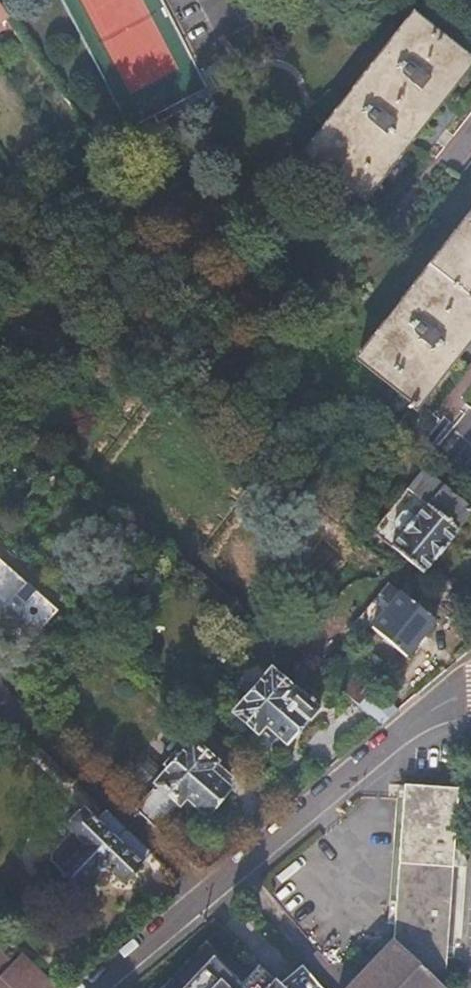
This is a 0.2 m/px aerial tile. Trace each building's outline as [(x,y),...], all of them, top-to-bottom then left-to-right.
[(162,0),(63,0),(128,129),(208,88),(162,0)] [(365,192),(465,63),(413,23),(310,151),(365,192)] [(362,358),(416,399),(470,330),(470,221),(362,358)] [(372,529),(422,571),(470,512),(470,508),(422,468),(372,529)] [(5,589),(25,566),(0,544),(0,585),(5,589)] [(470,628),(470,597),(444,573),(427,592),(470,628)] [(400,590),(371,624),(407,655),(435,620),(400,590)] [(292,690),(273,672),(238,713),(248,723),(241,732),(250,740),(267,721),(288,740),(307,718),(310,719),(322,707),(306,693),(296,687),(292,690)] [(345,693),(381,723),(399,707),(376,687),(370,693),(355,680),(345,693)] [(194,744),(135,811),(155,829),(184,796),(206,813),(226,790),(223,786),(228,778),(216,767),(216,764),(194,744)] [(396,923),(395,942),(443,987),(452,865),(453,846),(457,790),(408,786),(407,798),(400,798),(391,923),(396,923)] [(153,855),(127,830),(119,840),(86,810),(67,827),(73,834),(48,858),(61,871),(60,874),(75,889),(96,869),(110,870),(124,885),(153,855)] [(453,846),(452,865),(466,865),(466,861),(465,857),(463,853),(460,850),(457,847),(453,846)] [(443,987),(395,942),(392,941),(346,987),(443,987)] [(300,963),(277,986),(257,969),(241,986),(212,959),(185,987),(318,987),(320,986),(300,963)] [(6,983),(12,987),(57,987),(25,961),(6,983)] [(0,977),(0,978),(0,987),(12,987),(6,983),(0,977)]
